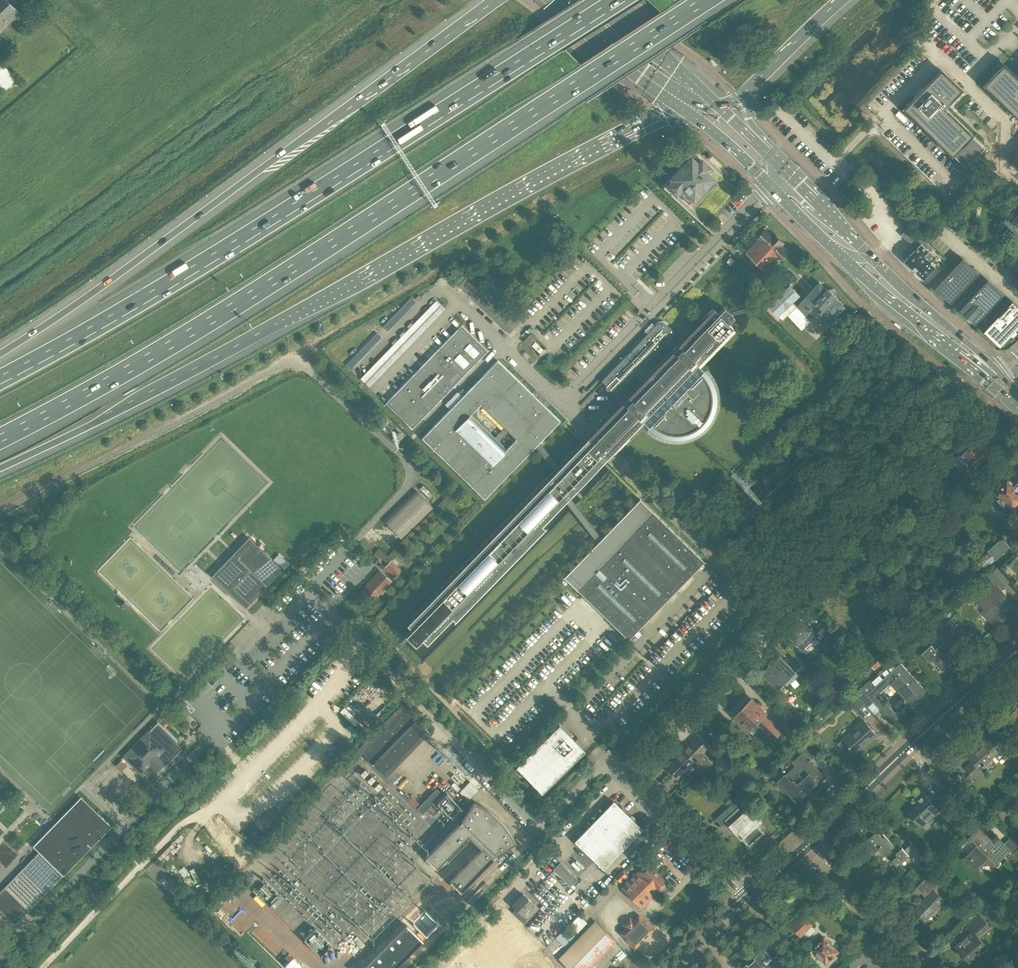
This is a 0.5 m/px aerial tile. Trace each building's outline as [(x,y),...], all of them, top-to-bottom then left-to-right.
[(7,0),(0,0),(0,32),(1,31),(2,30),(19,14),(20,13),(19,12),(7,0)] [(1016,76),(1005,65),(986,85),(1017,115),(1017,78),(1016,76)] [(945,108),(962,90),(943,71),(926,88),(929,90),(925,94),(923,92),(920,96),(921,98),(917,102),(915,99),(906,108),(967,168),(986,148),(945,108)] [(701,162),(698,158),(693,163),(691,161),(692,159),(673,178),(675,180),(668,187),(676,195),(678,193),(689,203),(693,199),(694,200),(705,188),(710,192),(717,184),(713,179),(706,172),(709,169),(709,168),(709,167),(702,161),(701,162)] [(940,225),(935,231),(939,235),(944,229),(940,225)] [(937,257),(931,251),(934,248),(910,226),(909,227),(902,235),(917,248),(913,253),(910,250),(907,250),(904,254),(904,256),(907,259),(905,261),(924,279),(936,266),(932,263),(937,257)] [(748,251),(753,256),(749,261),(750,261),(750,262),(750,263),(756,269),(757,269),(757,270),(758,270),(758,269),(759,269),(759,270),(763,265),(769,271),(788,251),(781,245),(783,242),(776,235),(774,238),(767,231),(748,251)] [(1009,270),(1017,260),(1012,255),(1003,265),(1009,270)] [(936,288),(951,302),(972,280),(956,266),(936,288)] [(471,274),(459,286),(509,334),(520,322),(471,274)] [(828,290),(821,284),(821,283),(820,283),(808,296),(800,306),(808,313),(810,310),(817,317),(819,315),(827,322),(844,304),(843,303),(836,297),(837,296),(836,295),(837,294),(837,291),(834,288),(831,289),(830,289),(829,289),(828,290)] [(779,315),(801,295),(791,285),(769,305),(779,315)] [(981,288),(961,310),(977,325),(997,303),(981,288)] [(410,298),(382,326),(388,331),(415,303),(410,298)] [(436,301),(360,380),(368,389),(445,310),(436,301)] [(1002,347),(1017,329),(1017,305),(1014,301),(986,331),(1002,347)] [(411,629),(405,635),(415,644),(420,639),(421,638),(426,643),(451,618),(451,619),(452,619),(454,621),(546,526),(544,524),(543,523),(565,501),(569,496),(601,463),(606,458),(615,449),(643,420),(648,426),(649,426),(649,427),(650,428),(651,428),(652,429),(653,430),(654,430),(655,431),(656,431),(656,432),(657,432),(658,433),(659,433),(660,434),(661,434),(662,434),(663,435),(664,435),(665,435),(665,436),(666,436),(667,436),(668,436),(669,436),(670,436),(671,437),(672,437),(673,437),(674,437),(675,437),(676,437),(677,437),(678,437),(679,437),(680,437),(681,436),(682,436),(683,436),(684,436),(685,436),(686,435),(687,435),(688,435),(689,435),(689,434),(690,434),(691,433),(692,433),(693,433),(694,432),(695,432),(696,431),(697,430),(698,430),(699,429),(700,428),(701,427),(702,427),(703,426),(703,425),(704,424),(705,424),(705,423),(706,422),(707,422),(707,421),(708,420),(708,419),(709,418),(709,417),(710,417),(710,416),(711,415),(711,414),(712,413),(712,412),(712,411),(713,410),(713,409),(713,408),(714,407),(714,406),(714,405),(714,404),(714,403),(715,402),(715,401),(715,400),(715,399),(715,398),(715,397),(715,396),(715,395),(715,394),(715,393),(714,392),(714,391),(714,390),(714,389),(714,388),(714,387),(713,386),(713,385),(712,384),(712,383),(712,382),(711,381),(711,380),(710,379),(710,378),(709,377),(708,376),(708,375),(707,374),(707,373),(706,373),(705,372),(705,371),(704,370),(703,369),(698,364),(727,334),(733,327),(728,322),(734,316),(724,307),(718,313),(713,308),(688,334),(595,429),(586,439),(583,442),(559,466),(555,471),(467,561),(406,623),(411,628),(411,629)] [(610,389),(615,394),(675,332),(667,325),(665,323),(662,322),(659,323),(657,324),(602,381),(607,386),(606,387),(606,388),(607,389),(608,390),(609,390),(610,390),(610,389)] [(412,429),(488,351),(462,325),(386,403),(412,429)] [(531,333),(523,341),(529,347),(537,339),(531,333)] [(376,334),(346,365),(351,370),(381,339),(376,334)] [(530,356),(525,351),(521,355),(526,360),(530,356)] [(553,458),(552,457),(540,442),(560,421),(498,360),(432,428),(422,438),(485,499),(535,447),(548,463),(554,470),(555,471),(559,466),(554,460),(553,458)] [(382,429),(389,422),(385,418),(378,425),(382,429)] [(397,443),(404,436),(400,432),(393,439),(397,443)] [(974,468),(990,451),(984,445),(986,443),(980,437),(962,456),(961,454),(957,457),(965,465),(968,462),(974,468)] [(939,484),(943,479),(936,472),(929,479),(934,484),(937,482),(939,484)] [(1008,476),(1006,476),(1003,478),(1003,481),(994,490),(993,488),(987,493),(994,500),(997,498),(1005,506),(1004,508),(1004,510),(1007,513),(1009,513),(1011,512),(1014,510),(1015,511),(1017,508),(1017,481),(1015,483),(1008,476)] [(415,490),(385,519),(402,537),(432,508),(415,490)] [(597,543),(564,577),(628,640),(704,562),(640,499),(602,538),(569,496),(565,501),(597,543)] [(249,604),(283,569),(249,537),(248,538),(249,538),(252,541),(237,557),(236,556),(217,575),(232,590),(233,588),(249,603),(249,604)] [(985,568),(1010,547),(1003,538),(988,551),(989,551),(978,560),(985,568)] [(279,554),(274,559),(279,564),(284,559),(279,554)] [(396,576),(401,570),(392,561),(386,567),(396,576)] [(1002,588),(1009,582),(998,569),(991,575),(1002,588)] [(383,594),(386,591),(384,589),(391,581),(380,570),(370,581),(371,582),(363,590),(374,600),(381,592),(383,594)] [(999,625),(1007,616),(1004,613),(1013,605),(992,582),(976,597),(987,609),(985,610),(999,625)] [(967,630),(955,616),(945,624),(941,620),(932,628),(944,642),(936,649),(932,645),(922,653),(931,663),(936,658),(944,667),(966,647),(958,638),(967,630)] [(798,642),(810,630),(798,618),(786,630),(798,642)] [(828,648),(837,639),(824,626),(815,635),(828,648)] [(876,669),(887,659),(880,651),(869,662),(876,669)] [(796,672),(780,657),(780,656),(763,674),(779,690),(786,683),(785,682),(796,672)] [(909,705),(909,706),(920,697),(919,696),(926,690),(902,663),(884,679),(880,675),(869,685),(867,683),(855,694),(865,704),(868,708),(868,707),(866,705),(872,699),(892,721),(909,705)] [(807,681),(812,676),(805,669),(801,674),(807,681)] [(855,694),(854,693),(846,700),(856,711),(864,704),(855,694)] [(757,707),(751,701),(739,715),(737,717),(750,730),(759,721),(760,722),(775,738),(781,732),(790,741),(799,732),(784,717),(775,726),(762,712),(765,709),(760,704),(757,707)] [(393,782),(401,774),(395,768),(430,732),(401,704),(358,749),(393,782)] [(827,705),(815,716),(822,723),(834,712),(827,705)] [(847,753),(852,748),(857,754),(878,735),(864,720),(839,744),(847,753)] [(152,779),(183,747),(177,740),(178,739),(159,721),(124,756),(144,775),(146,773),(152,779)] [(1005,734),(1009,730),(999,721),(995,725),(1005,734)] [(560,725),(517,767),(542,792),(585,750),(560,725)] [(815,745),(820,741),(814,734),(809,738),(815,745)] [(991,736),(984,743),(981,740),(971,749),(974,752),(968,757),(972,761),(966,767),(973,775),(979,769),(980,769),(995,756),(1000,760),(1006,754),(1002,749),(991,736)] [(710,761),(701,752),(705,748),(696,739),(668,767),(677,775),(691,761),(701,770),(710,761)] [(797,800),(823,776),(810,761),(819,752),(807,739),(798,747),(803,753),(792,762),(796,766),(780,781),(797,800)] [(753,779),(759,773),(750,765),(745,771),(753,779)] [(727,788),(731,793),(740,785),(742,788),(750,780),(743,772),(727,788)] [(761,786),(765,782),(761,777),(756,781),(761,786)] [(82,797),(33,846),(37,850),(0,888),(0,910),(16,926),(28,912),(114,824),(80,791),(78,794),(82,797)] [(947,807),(953,801),(943,791),(937,797),(940,800),(934,806),(926,796),(919,802),(920,803),(910,813),(919,823),(925,818),(930,823),(937,817),(935,815),(945,806),(947,807)] [(642,829),(643,829),(614,801),(613,801),(575,841),(574,841),(603,869),(641,829),(642,829)] [(500,822),(494,817),(496,815),(494,814),(491,812),(488,809),(485,807),(483,806),(480,804),(477,803),(475,802),(463,819),(462,819),(461,820),(464,822),(461,825),(459,823),(427,855),(427,856),(438,866),(437,866),(438,866),(446,858),(448,860),(447,861),(448,861),(471,837),(483,848),(480,851),(479,851),(451,879),(451,880),(452,879),(462,890),(494,858),(492,856),(495,853),(497,855),(498,854),(498,853),(515,841),(513,838),(512,836),(510,833),(508,830),(507,828),(505,825),(503,823),(501,821),(500,822)] [(737,810),(733,805),(735,804),(735,803),(718,819),(723,824),(728,820),(746,840),(750,836),(754,840),(764,832),(757,824),(758,823),(756,820),(759,817),(751,808),(744,814),(739,809),(737,810)] [(993,838),(981,826),(967,840),(970,843),(975,838),(979,842),(965,857),(977,869),(987,858),(986,857),(988,856),(996,864),(995,865),(995,866),(1011,850),(999,839),(995,843),(993,844),(991,842),(992,840),(993,838)] [(883,838),(877,831),(863,844),(872,855),(881,847),(896,864),(908,854),(902,848),(901,849),(899,847),(897,849),(885,836),(883,838)] [(918,865),(926,858),(913,843),(907,848),(915,858),(913,859),(918,865)] [(571,886),(578,879),(560,862),(553,869),(571,886)] [(663,890),(666,886),(665,884),(667,882),(647,862),(622,888),(643,907),(661,888),(663,890)] [(620,881),(626,875),(622,870),(615,876),(620,881)] [(926,920),(946,900),(935,889),(939,886),(928,876),(917,887),(928,897),(922,903),(915,909),(926,920)] [(524,923),(528,918),(526,916),(536,906),(533,903),(524,893),(513,904),(517,908),(513,912),(524,923)] [(419,905),(381,942),(399,958),(438,920),(425,910),(419,905)] [(584,909),(578,914),(585,920),(590,915),(584,909)] [(578,914),(568,924),(576,932),(586,922),(585,920),(578,914)] [(639,915),(621,933),(635,947),(653,929),(639,915)] [(801,936),(803,934),(812,925),(803,915),(792,926),(801,936)] [(970,961),(987,945),(979,936),(990,926),(981,915),(967,927),(972,932),(956,946),(970,961)] [(595,920),(558,958),(568,967),(590,967),(617,941),(595,920)] [(565,927),(560,932),(569,941),(574,935),(565,927)] [(560,933),(555,938),(563,946),(568,941),(560,933)] [(827,964),(839,952),(825,937),(812,949),(827,964)] [(555,939),(547,947),(552,952),(560,944),(555,939)] [(765,947),(755,957),(756,958),(757,958),(766,967),(774,967),(775,967),(778,967),(785,962),(778,954),(774,957),(765,947)] [(756,958),(750,965),(748,963),(742,967),(766,967),(757,958),(756,958)]
